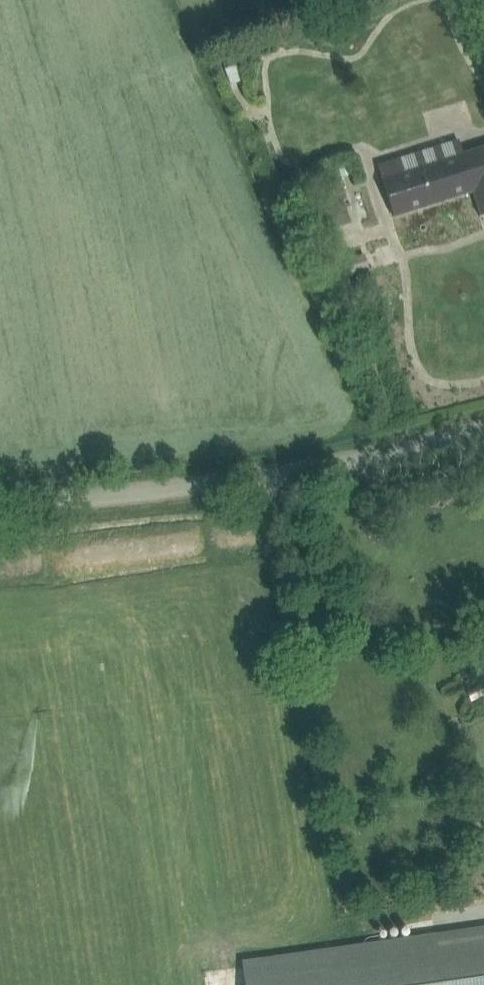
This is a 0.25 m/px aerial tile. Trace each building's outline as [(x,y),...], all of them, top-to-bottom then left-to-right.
[(239,62),(224,68),(230,84),(245,79),(239,62)] [(399,159),(377,165),(393,216),(474,191),(481,215),(479,215),(479,216),(483,215),(483,148),(403,172),(399,159)] [(328,230),(350,223),(343,200),(320,207),(328,230)] [(334,281),(326,284),(330,295),(338,293),(334,281)] [(242,961),(245,984),(483,984),(483,927),(242,961)]
